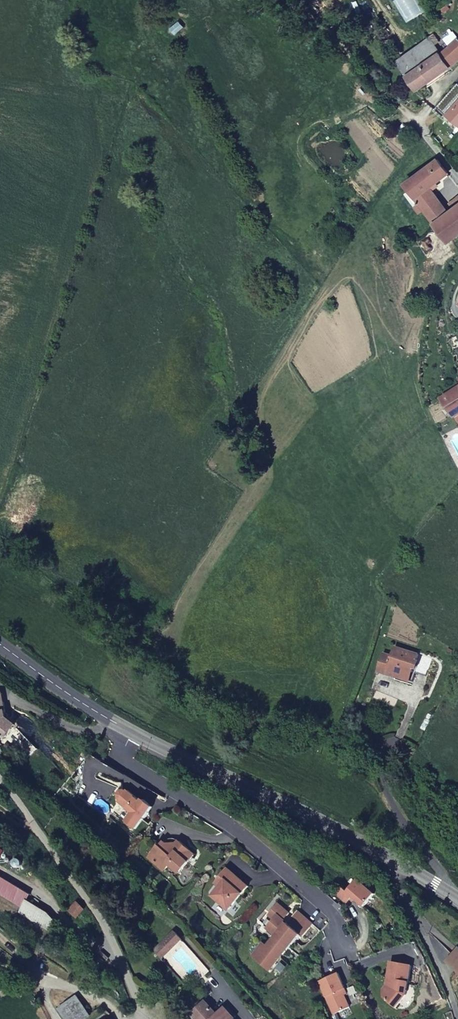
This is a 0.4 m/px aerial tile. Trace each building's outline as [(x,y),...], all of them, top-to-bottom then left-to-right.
[(442,48),(456,60),(457,59),(457,32),(455,28),(447,34),(450,37),(446,41),(448,43),(442,48)] [(413,72),(442,48),(427,35),(399,61),(413,72)] [(456,60),(442,48),(413,72),(429,85),(456,60)] [(450,101),(457,109),(457,90),(450,101)] [(457,110),(457,109),(450,101),(445,107),(454,115),(457,110)] [(448,173),(438,159),(406,184),(421,203),(422,205),(436,194),(430,187),(448,173)] [(449,212),(436,194),(422,205),(425,209),(432,219),(434,221),(435,222),(449,212)] [(457,234),(457,197),(450,203),(454,208),(449,212),(435,222),(449,241),(457,234)] [(422,205),(421,203),(417,206),(421,212),(425,209),(422,205)] [(442,400),(457,422),(457,389),(442,400)] [(384,654),(378,671),(396,677),(397,678),(400,669),(412,673),(415,664),(419,665),(416,673),(426,677),(432,659),(395,647),(392,657),(384,654)] [(397,678),(396,677),(395,680),(412,686),(416,673),(419,665),(415,664),(412,673),(400,669),(397,678)] [(169,865),(179,873),(195,855),(179,841),(164,842),(148,858),(163,871),(169,865)] [(12,853),(0,846),(0,872),(12,853)] [(249,886),(228,868),(222,875),(226,879),(220,886),(212,895),(229,909),(249,886)] [(32,911),(28,916),(61,937),(67,927),(57,917),(35,905),(39,898),(0,873),(0,891),(32,911)] [(226,879),(222,875),(216,882),(220,886),(226,879)] [(353,897),(364,906),(376,893),(359,879),(348,891),(343,886),(337,893),(348,902),(353,897)] [(64,899),(75,892),(70,883),(59,891),(64,899)] [(303,936),(314,923),(298,910),(288,922),(284,919),(290,912),(279,903),(269,914),(274,919),(267,927),(276,936),(268,945),(264,942),(253,955),(270,970),(301,934),(303,936)] [(184,942),(177,933),(154,951),(161,960),(184,942)] [(447,961),(457,971),(457,950),(447,961)] [(406,994),(412,965),(391,961),(388,978),(390,979),(389,985),(387,985),(383,989),(384,996),(396,1006),(406,994)] [(59,1008),(66,1018),(83,1018),(90,1014),(77,997),(59,1008)] [(235,1018),(225,1008),(217,1015),(204,1001),(191,1014),(196,1018),(234,1018),(235,1018)]
